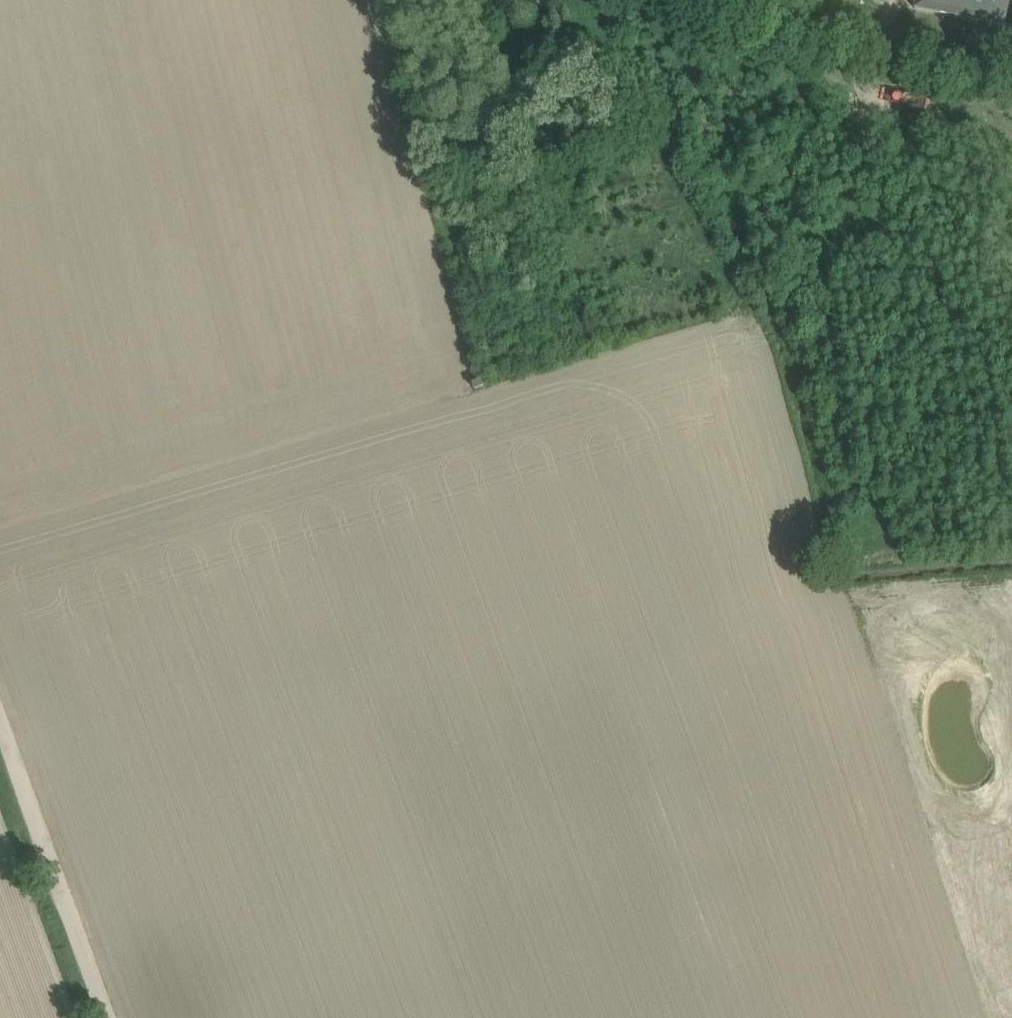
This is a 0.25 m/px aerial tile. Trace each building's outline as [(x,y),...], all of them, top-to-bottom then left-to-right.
[(915,8),(1003,25),(1008,0),(916,0),(915,8)]
